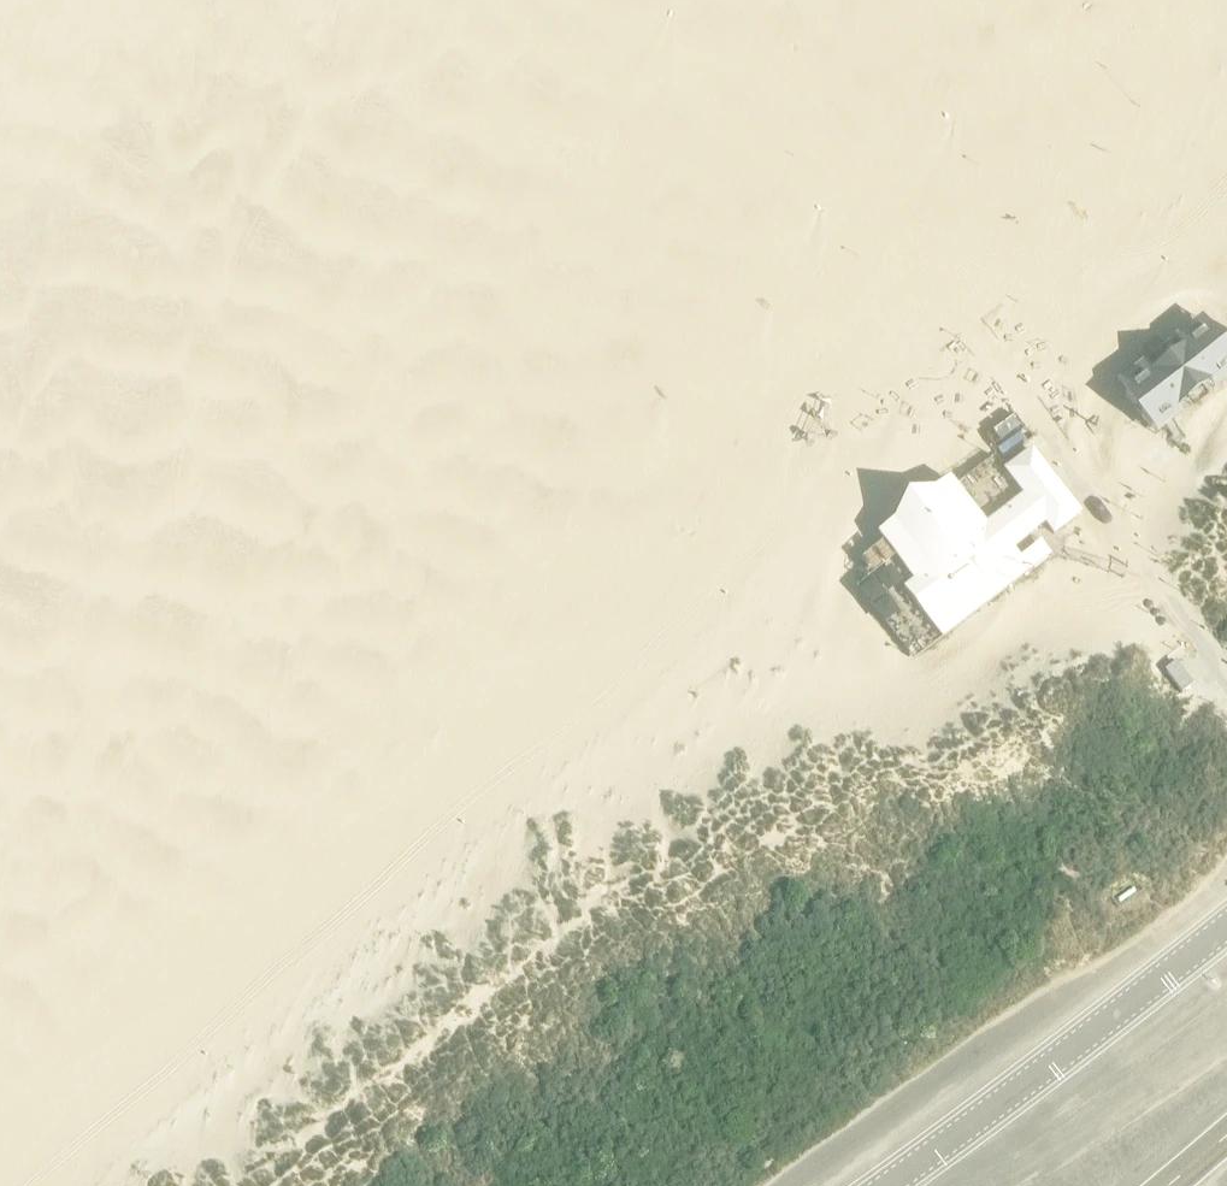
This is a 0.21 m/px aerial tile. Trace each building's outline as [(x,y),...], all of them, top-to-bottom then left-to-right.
[(1116,385),(1120,390),(1138,414),(1155,437),(1183,415),(1180,411),(1188,405),(1193,411),(1206,401),(1201,394),(1210,388),(1213,392),(1226,381),(1226,354),(1217,341),(1201,320),(1116,385)] [(895,518),(878,532),(913,578),(903,586),(941,636),(1049,554),(1038,540),(998,571),(992,563),(1045,522),(1054,534),(1080,513),(1030,448),(1003,468),(1023,494),(983,524),(948,478),(934,488),(911,488),(895,518)]
